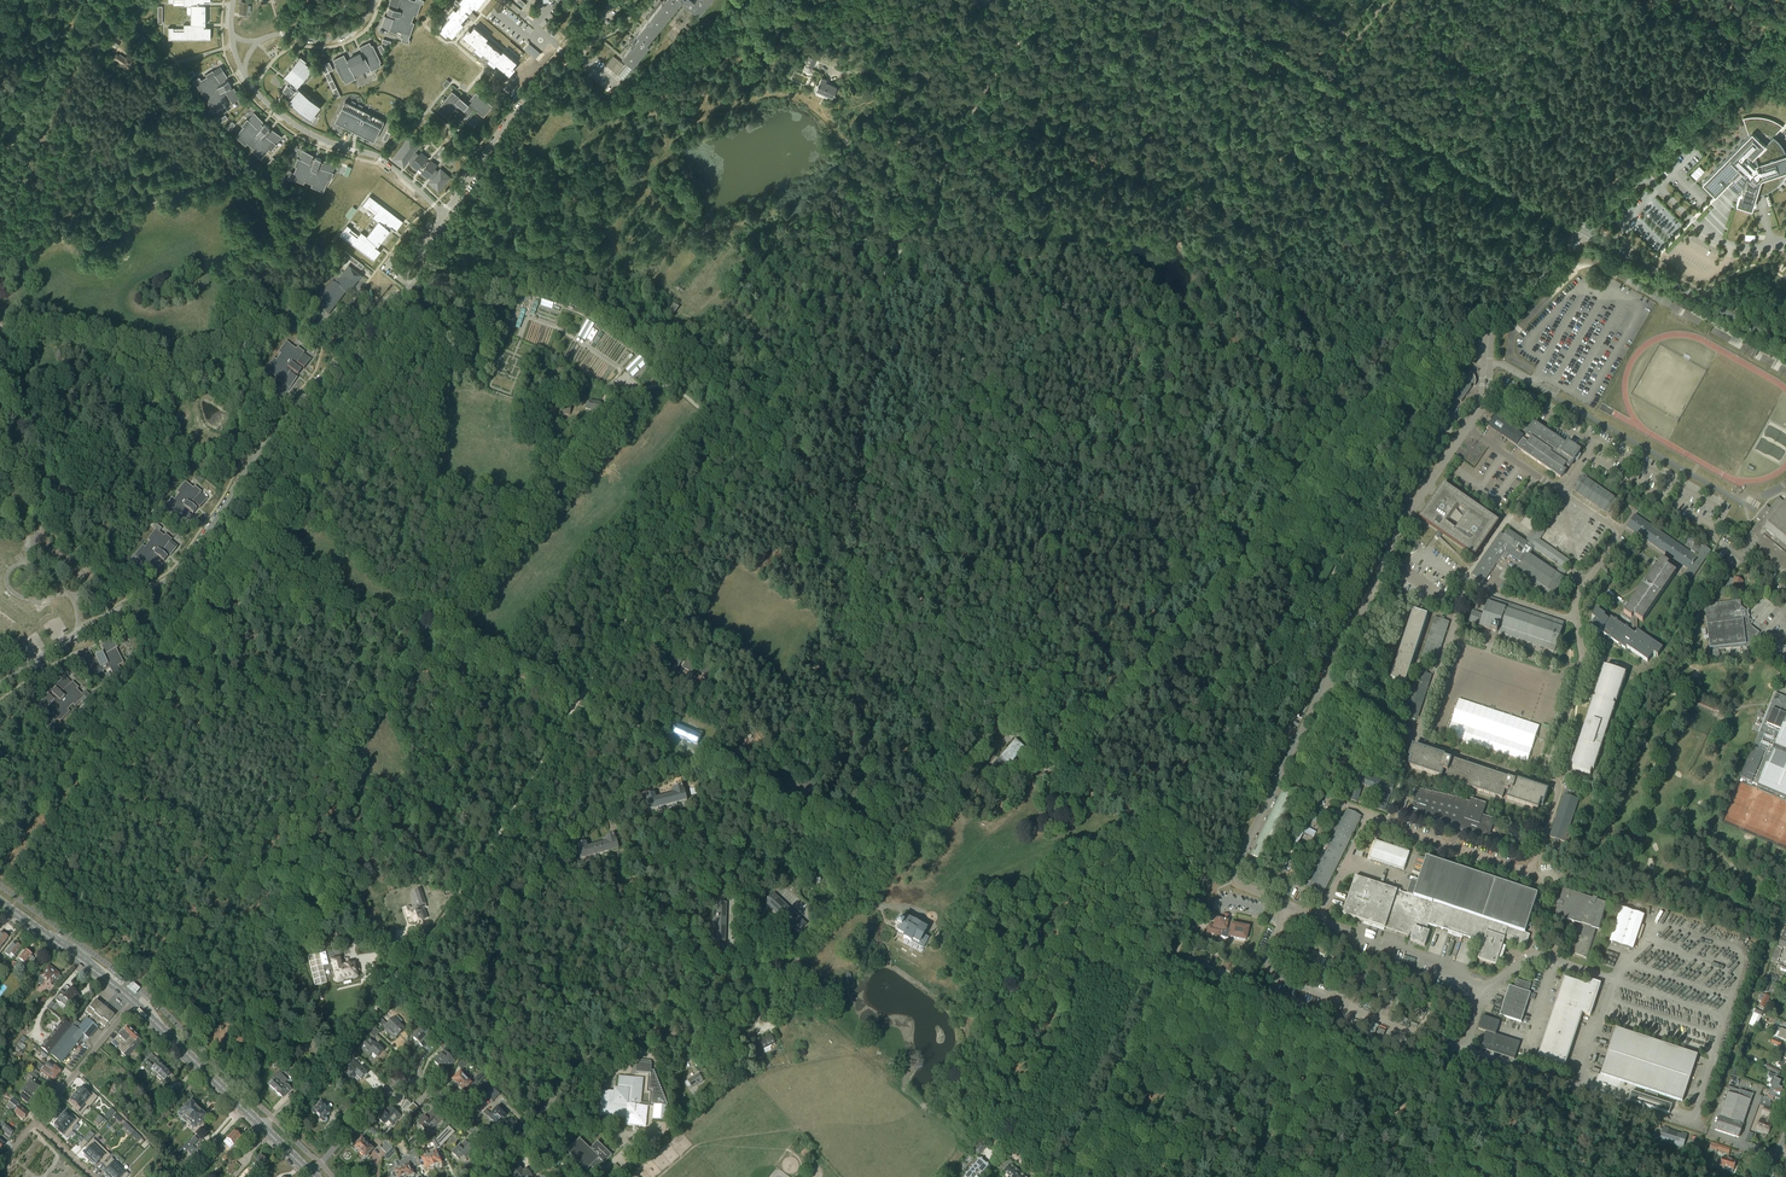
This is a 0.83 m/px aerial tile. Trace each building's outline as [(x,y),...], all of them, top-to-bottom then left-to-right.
[(183,1),(183,6),(191,6),(191,24),(184,24),(184,29),(184,31),(173,31),(173,29),(173,27),(168,27),(168,40),(210,40),(210,27),(205,27),(204,27),(204,25),(205,25),(205,5),(204,5),(204,3),(205,3),(210,3),(210,0),(183,0),(183,1)] [(381,27),(382,26),(390,29),(389,31),(397,34),(398,31),(401,32),(400,36),(402,37),(401,41),(409,43),(410,40),(409,39),(410,36),(415,23),(412,22),(413,18),(415,15),(417,16),(422,3),(423,4),(424,0),(416,0),(416,1),(413,0),(390,0),(389,3),(393,5),(392,6),(392,8),(390,7),(388,12),(390,13),(389,15),(389,16),(385,15),(381,27)] [(459,2),(462,3),(456,10),(454,8),(448,15),(450,17),(439,30),(446,36),(448,34),(452,37),(464,24),(461,22),(474,7),(477,9),(484,0),(461,0),(459,2)] [(639,35),(622,56),(633,65),(650,44),(648,42),(681,0),(664,0),(637,34),(639,35)] [(690,3),(689,4),(699,13),(710,0),(686,0),(690,3)] [(572,7),(565,1),(562,5),(569,10),(572,7)] [(248,3),(240,2),(239,14),(246,15),(248,3)] [(463,36),(473,45),(476,47),(474,49),(481,55),(483,53),(490,58),(488,61),(494,66),(496,64),(510,75),(515,68),(513,67),(517,62),(503,51),(502,53),(492,45),(486,40),(488,38),(475,26),(471,31),(469,29),(463,36)] [(117,46),(118,45),(121,41),(114,36),(110,42),(117,46)] [(344,54),(334,59),(336,63),(334,64),(343,81),(344,80),(346,84),(356,79),(354,75),(370,67),(372,71),(382,66),(380,63),(381,62),(373,45),(372,45),(370,42),(360,47),(363,54),(362,54),(361,55),(361,54),(349,59),(350,61),(349,61),(348,62),(344,54)] [(529,44),(525,49),(536,59),(540,53),(529,44)] [(117,54),(114,58),(122,63),(121,65),(126,69),(127,68),(128,69),(131,65),(129,64),(132,60),(128,58),(126,58),(120,54),(119,56),(117,54)] [(284,77),(289,81),(283,88),(287,91),(293,96),(289,102),(305,115),(304,117),(309,122),(321,106),(298,87),(313,68),(306,62),(300,57),(298,56),(294,61),(296,62),(284,77)] [(624,65),(613,56),(606,64),(617,73),(624,65)] [(811,73),(812,69),(816,59),(809,56),(803,70),(811,73)] [(627,64),(618,75),(619,76),(623,79),(627,83),(637,71),(629,65),(627,64)] [(199,76),(192,80),(195,84),(195,83),(202,95),(205,93),(209,100),(206,101),(213,113),(224,106),(225,108),(233,104),(232,102),(239,98),(240,98),(234,87),(230,89),(229,87),(231,85),(228,80),(226,82),(224,79),(227,77),(221,66),(220,66),(221,67),(214,72),(213,70),(205,75),(206,77),(201,79),(199,76)] [(450,76),(443,84),(446,87),(453,79),(450,76)] [(833,97),(837,87),(825,82),(826,80),(822,78),(816,90),(833,97)] [(447,98),(445,99),(437,109),(448,118),(456,109),(459,112),(461,113),(469,120),(469,119),(468,118),(467,118),(474,109),(484,117),(493,106),(476,92),(470,99),(471,100),(468,104),(463,99),(462,100),(459,98),(460,97),(460,96),(459,97),(452,91),(447,98)] [(345,101),(335,121),(357,132),(375,141),(385,121),(345,101)] [(242,125),(244,127),(235,136),(245,145),(247,143),(253,148),(251,150),(261,159),(270,150),(271,151),(277,144),(276,143),(281,137),(282,137),(273,129),(270,132),(269,131),(268,130),(270,128),(265,124),(263,126),(262,125),(261,124),(264,121),(254,112),(254,113),(255,113),(249,120),(248,119),(242,125)] [(1713,197),(1726,185),(1727,186),(1728,188),(1730,189),(1731,190),(1732,191),(1734,193),(1735,193),(1738,195),(1734,206),(1749,211),(1754,197),(1757,198),(1760,198),(1762,197),(1763,197),(1765,196),(1768,195),(1770,193),(1772,192),(1774,191),(1775,189),(1777,187),(1778,186),(1779,184),(1781,182),(1782,179),(1783,177),(1783,176),(1784,174),(1785,173),(1785,118),(1784,117),(1782,117),(1780,116),(1778,116),(1776,116),(1774,115),(1772,115),(1770,115),(1768,115),(1766,116),(1764,116),(1762,116),(1760,117),(1758,117),(1756,118),(1754,118),(1751,120),(1750,120),(1748,121),(1747,122),(1745,123),(1743,125),(1742,126),(1740,127),(1747,139),(1700,184),(1713,197)] [(421,174),(428,178),(429,177),(432,179),(429,182),(438,190),(450,178),(441,169),(439,171),(437,170),(435,168),(436,167),(429,162),(425,167),(422,165),(427,160),(420,153),(419,154),(415,151),(419,145),(409,138),(403,146),(402,146),(399,150),(400,151),(394,159),(404,167),(409,160),(412,162),(410,164),(417,170),(419,169),(421,171),(422,172),(421,173),(421,174)] [(440,149),(434,156),(437,158),(443,152),(440,149)] [(294,172),(291,171),(288,178),(292,180),(292,179),(304,184),(305,181),(312,184),(311,187),(324,192),(329,180),(331,181),(334,173),(332,172),(336,164),(336,165),(337,164),(325,159),(323,163),(321,162),(322,159),(316,157),(315,159),(312,158),(314,155),(302,150),(303,151),(299,158),(298,158),(294,166),(297,167),(294,172)] [(553,195),(558,191),(554,187),(549,192),(553,195)] [(347,225),(340,235),(374,260),(381,251),(377,247),(376,247),(377,245),(378,246),(390,230),(389,229),(391,227),(392,228),(396,231),(403,221),(370,196),(362,205),(367,209),(367,208),(369,206),(377,212),(375,214),(373,217),(378,221),(367,236),(362,232),(360,236),(358,238),(349,231),(351,229),(352,228),(347,225)] [(586,234),(607,224),(603,217),(582,228),(586,234)] [(335,284),(333,282),(315,305),(328,315),(345,293),(348,295),(362,275),(349,265),(335,284)] [(543,299),(541,305),(552,309),(559,311),(561,307),(554,305),(555,302),(543,299)] [(672,318),(680,308),(672,302),(664,313),(672,318)] [(585,341),(595,324),(587,320),(578,337),(585,341)] [(674,341),(677,332),(672,329),(668,338),(674,341)] [(266,369),(265,369),(262,372),(269,377),(271,374),(276,377),(275,379),(282,384),(283,383),(290,388),(289,389),(290,389),(297,379),(294,376),(296,374),(298,375),(301,371),(299,369),(301,367),(304,369),(312,359),(311,359),(304,354),(305,353),(298,347),(296,349),(286,342),(278,353),(280,354),(276,360),(274,359),(266,369)] [(633,363),(626,370),(632,377),(639,370),(638,369),(639,368),(640,369),(646,363),(640,356),(633,363)] [(1474,378),(1474,376),(1473,376),(1473,375),(1472,374),(1471,373),(1470,373),(1467,377),(1464,374),(1448,397),(1458,404),(1458,403),(1457,402),(1458,401),(1461,403),(1471,388),(1470,387),(1471,385),(1474,386),(1475,385),(1475,384),(1475,383),(1475,382),(1475,381),(1475,380),(1475,379),(1474,378)] [(600,411),(601,403),(587,401),(585,409),(600,411)] [(570,414),(571,406),(558,404),(542,402),(541,409),(548,411),(547,416),(552,417),(553,411),(570,414)] [(1519,432),(1495,417),(1489,426),(1490,427),(1505,438),(1506,438),(1517,445),(1523,436),(1522,435),(1523,434),(1519,432)] [(1567,445),(1534,423),(1532,427),(1530,426),(1531,426),(1530,426),(1527,430),(1527,431),(1527,430),(1529,431),(1526,435),(1531,439),(1527,445),(1526,444),(1521,451),(1561,478),(1565,471),(1563,470),(1564,468),(1564,469),(1565,469),(1566,469),(1566,468),(1566,467),(1567,467),(1566,466),(1566,465),(1570,467),(1580,452),(1568,444),(1567,445)] [(203,481),(196,475),(193,479),(200,484),(203,481)] [(1577,492),(1577,493),(1605,512),(1605,511),(1608,513),(1617,501),(1614,499),(1614,498),(1586,479),(1586,480),(1582,477),(1574,490),(1577,492)] [(174,500),(172,498),(163,508),(171,515),(170,517),(176,522),(178,520),(185,526),(184,527),(192,518),(189,515),(191,513),(193,514),(197,510),(195,508),(197,506),(200,508),(208,499),(207,498),(206,499),(200,494),(201,492),(195,486),(193,488),(185,482),(176,492),(179,494),(174,500)] [(1498,523),(1444,486),(1421,518),(1476,556),(1498,523)] [(1751,532),(1754,535),(1755,535),(1756,535),(1760,539),(1759,540),(1755,546),(1774,561),(1784,569),(1785,571),(1785,501),(1784,503),(1782,501),(1779,498),(1770,509),(1766,507),(1756,518),(1757,518),(1760,521),(1753,530),(1751,532)] [(152,508),(149,512),(156,517),(158,514),(152,508)] [(1690,580),(1703,562),(1705,560),(1710,551),(1704,547),(1693,543),(1693,544),(1694,544),(1691,553),(1636,515),(1627,527),(1689,570),(1684,576),(1690,580)] [(161,519),(158,522),(165,528),(168,524),(161,519)] [(1496,539),(1484,556),(1483,557),(1483,558),(1472,574),(1475,576),(1476,576),(1477,577),(1479,578),(1479,579),(1484,582),(1495,566),(1496,564),(1501,558),(1504,560),(1509,554),(1511,555),(1512,556),(1519,561),(1518,561),(1521,563),(1515,571),(1553,597),(1561,584),(1566,577),(1564,575),(1566,572),(1567,571),(1565,569),(1568,565),(1570,562),(1570,561),(1539,540),(1545,532),(1540,529),(1536,527),(1529,536),(1528,539),(1526,540),(1525,542),(1524,542),(1523,541),(1508,531),(1507,532),(1506,534),(1505,536),(1500,533),(1499,534),(1498,537),(1496,539)] [(145,547),(143,545),(134,556),(142,563),(140,565),(147,570),(149,568),(156,574),(163,565),(160,563),(162,560),(164,562),(168,557),(166,556),(168,553),(171,556),(178,547),(171,541),(172,540),(165,534),(164,536),(156,529),(147,540),(149,542),(145,547)] [(1624,613),(1631,618),(1637,618),(1642,622),(1676,573),(1669,568),(1667,567),(1669,564),(1661,558),(1657,564),(1655,563),(1654,565),(1656,567),(1629,605),(1627,603),(1626,606),(1628,607),(1624,613)] [(1738,593),(1739,591),(1743,581),(1734,578),(1730,589),(1738,593)] [(1564,622),(1564,623),(1507,604),(1490,598),(1484,615),(1473,612),(1473,611),(1469,622),(1470,622),(1481,626),(1480,627),(1481,627),(1492,630),(1492,631),(1493,632),(1492,632),(1496,633),(1497,633),(1498,632),(1543,647),(1554,651),(1564,622)] [(1748,648),(1759,634),(1751,627),(1754,622),(1749,618),(1748,612),(1741,607),(1741,600),(1704,605),(1710,649),(1712,649),(1713,658),(1720,657),(1719,650),(1744,647),(1746,648),(1748,648)] [(1405,684),(1414,656),(1428,615),(1413,610),(1390,679),(1405,684)] [(1637,618),(1631,618),(1632,631),(1628,629),(1628,628),(1626,626),(1625,627),(1617,621),(1618,620),(1615,619),(1615,620),(1611,617),(1608,620),(1604,617),(1606,616),(1597,610),(1592,617),(1596,620),(1590,629),(1599,635),(1602,630),(1606,633),(1605,635),(1609,638),(1608,639),(1610,640),(1611,639),(1619,645),(1618,646),(1621,647),(1621,646),(1626,649),(1627,648),(1648,662),(1654,654),(1658,657),(1663,649),(1637,632),(1637,627),(1637,618)] [(1421,658),(1421,660),(1426,662),(1425,664),(1426,665),(1429,666),(1430,663),(1435,664),(1441,645),(1442,644),(1442,643),(1449,623),(1444,621),(1445,618),(1444,618),(1441,617),(1440,620),(1435,618),(1427,642),(1426,644),(1421,658)] [(122,620),(116,623),(119,630),(125,627),(122,620)] [(90,652),(77,656),(77,657),(79,657),(83,666),(82,666),(82,667),(83,666),(91,680),(96,677),(99,682),(106,678),(103,671),(109,668),(113,675),(121,671),(118,666),(123,663),(116,649),(117,649),(117,648),(116,649),(111,640),(112,639),(112,638),(101,646),(105,654),(103,655),(102,653),(95,657),(96,659),(94,660),(90,652)] [(1617,702),(1626,674),(1604,667),(1595,695),(1597,696),(1596,700),(1594,699),(1572,764),(1574,765),(1573,769),(1590,775),(1592,770),(1594,771),(1615,706),(1614,706),(1615,702),(1617,702)] [(1408,700),(1403,713),(1409,715),(1408,718),(1411,719),(1412,717),(1412,716),(1418,718),(1431,676),(1426,674),(1427,671),(1424,670),(1423,670),(1423,673),(1417,671),(1408,700)] [(40,702),(39,703),(40,702),(47,708),(45,710),(51,716),(53,714),(60,722),(70,712),(68,710),(70,707),(73,705),(75,707),(84,697),(86,699),(90,695),(88,693),(85,691),(82,694),(77,690),(79,688),(72,682),(71,684),(64,678),(65,677),(65,676),(56,685),(59,688),(57,690),(55,688),(53,691),(51,693),(53,695),(51,697),(48,694),(40,702)] [(101,692),(99,688),(91,692),(94,696),(101,692)] [(1779,695),(1777,700),(1774,698),(1772,704),(1771,708),(1773,709),(1767,724),(1764,723),(1740,778),(1758,786),(1762,788),(1762,789),(1763,788),(1768,790),(1768,791),(1773,793),(1774,793),(1779,795),(1779,796),(1780,795),(1785,797),(1784,798),(1785,798),(1785,697),(1779,695)] [(1693,704),(1694,705),(1696,700),(1717,709),(1718,707),(1696,697),(1693,704)] [(1716,712),(1717,710),(1717,709),(1696,700),(1694,705),(1715,714),(1716,712)] [(89,706),(86,703),(80,710),(83,713),(89,706)] [(55,728),(51,725),(45,731),(48,734),(55,728)] [(676,726),(673,734),(687,741),(687,742),(690,743),(691,742),(697,745),(698,745),(703,734),(696,731),(694,734),(676,726)] [(1011,772),(1029,752),(1015,740),(989,771),(999,779),(1007,769),(1011,772)] [(735,743),(730,754),(743,761),(748,750),(735,743)] [(1413,746),(1410,757),(1413,758),(1412,760),(1411,764),(1410,767),(1442,777),(1444,771),(1448,773),(1452,761),(1450,761),(1450,760),(1449,760),(1448,760),(1448,757),(1446,757),(1445,757),(1444,756),(1422,749),(1416,747),(1413,746)] [(1448,773),(1446,780),(1460,784),(1463,785),(1466,786),(1468,787),(1480,791),(1482,792),(1502,798),(1505,792),(1508,780),(1509,779),(1452,760),(1452,761),(1448,773)] [(1394,785),(1359,773),(1358,776),(1356,776),(1355,779),(1357,780),(1356,782),(1356,783),(1351,799),(1357,802),(1363,785),(1385,792),(1379,809),(1385,811),(1391,794),(1394,785)] [(1508,780),(1505,792),(1509,793),(1507,799),(1538,809),(1540,806),(1541,802),(1541,801),(1544,802),(1548,791),(1517,781),(1517,780),(1516,780),(1516,781),(1516,780),(1513,779),(1512,781),(1511,781),(1510,780),(1509,780),(1508,780)] [(655,794),(646,796),(648,801),(647,801),(649,810),(659,808),(660,810),(664,809),(664,806),(672,804),(673,806),(678,805),(677,803),(687,800),(685,791),(684,791),(682,787),(673,789),(671,789),(672,791),(673,794),(659,798),(658,795),(657,793),(655,794)] [(1425,791),(1417,788),(1409,813),(1461,830),(1488,839),(1495,819),(1483,815),(1486,804),(1471,799),(1470,802),(1455,797),(1454,798),(1447,795),(1447,796),(1440,793),(1439,794),(1432,792),(1425,790),(1425,791)] [(1282,789),(1249,855),(1254,858),(1258,859),(1263,862),(1265,859),(1295,799),(1296,796),(1291,793),(1287,791),(1282,789)] [(1567,834),(1578,800),(1564,795),(1550,837),(1555,839),(1554,842),(1557,843),(1558,843),(1559,840),(1564,842),(1568,843),(1571,835),(1567,834)] [(1308,888),(1322,895),(1361,817),(1347,810),(1308,888)] [(587,842),(578,845),(579,850),(578,850),(579,853),(581,859),(591,856),(592,859),(596,857),(596,855),(604,853),(605,855),(609,854),(609,852),(619,849),(616,839),(615,840),(614,835),(606,838),(603,838),(604,840),(604,843),(591,847),(590,844),(589,842),(587,842)] [(1370,859),(1384,864),(1404,871),(1410,852),(1376,841),(1370,859)] [(1525,933),(1538,895),(1427,858),(1414,896),(1356,877),(1343,914),(1412,937),(1411,939),(1413,940),(1412,942),(1425,946),(1430,932),(1426,931),(1428,925),(1484,943),(1478,960),(1496,965),(1505,939),(1526,946),(1530,935),(1525,933)] [(1262,900),(1220,890),(1218,898),(1215,897),(1213,904),(1262,916),(1264,908),(1260,907),(1262,900)] [(1603,917),(1604,914),(1607,904),(1597,901),(1597,900),(1596,899),(1595,899),(1593,899),(1593,900),(1563,890),(1559,902),(1558,902),(1558,904),(1557,904),(1557,905),(1557,906),(1558,907),(1555,915),(1579,923),(1569,952),(1586,958),(1597,924),(1600,925),(1603,917)] [(798,934),(806,925),(774,894),(765,903),(798,934)] [(724,903),(724,901),(721,900),(721,902),(718,902),(718,907),(717,907),(717,911),(718,911),(716,948),(725,948),(727,903),(724,903)] [(419,912),(417,906),(410,909),(410,907),(405,909),(409,923),(414,921),(415,923),(423,920),(423,919),(427,918),(425,910),(419,912)] [(1610,942),(1615,944),(1617,944),(1620,945),(1623,946),(1626,947),(1629,948),(1633,950),(1637,939),(1641,925),(1644,916),(1621,909),(1618,918),(1617,922),(1610,942)] [(1229,921),(1230,917),(1228,917),(1229,916),(1223,915),(1222,919),(1218,918),(1218,920),(1216,920),(1214,925),(1209,924),(1209,927),(1206,927),(1205,931),(1208,932),(1207,933),(1214,934),(1213,939),(1222,941),(1223,939),(1228,940),(1229,937),(1245,941),(1248,928),(1231,924),(1231,927),(1226,926),(1228,921),(1229,921)] [(895,925),(895,926),(897,928),(896,930),(899,932),(905,936),(904,938),(911,942),(923,949),(929,938),(924,935),(927,929),(906,918),(905,918),(902,917),(900,920),(899,919),(898,921),(895,925)] [(1785,927),(1784,931),(1782,931),(1774,950),(1781,953),(1783,947),(1785,948),(1785,927)] [(0,947),(8,938),(8,937),(8,936),(5,934),(4,934),(3,934),(0,932),(0,933),(0,947)] [(11,954),(14,957),(21,948),(21,947),(20,946),(19,945),(17,945),(14,942),(5,954),(9,957),(11,954)] [(15,964),(13,962),(8,968),(12,971),(14,967),(17,969),(21,964),(23,967),(25,965),(29,960),(31,961),(34,958),(32,957),(33,956),(25,950),(17,961),(17,962),(15,964)] [(338,957),(331,959),(332,961),(331,962),(335,975),(335,976),(334,977),(334,978),(334,980),(336,982),(336,983),(337,983),(343,981),(349,979),(349,980),(357,978),(354,965),(341,967),(339,960),(338,960),(338,957)] [(1206,968),(1200,965),(1200,964),(1190,959),(1187,965),(1197,970),(1198,969),(1204,972),(1204,973),(1212,977),(1215,972),(1206,968)] [(58,980),(60,977),(59,975),(60,974),(48,965),(39,976),(40,977),(38,979),(36,982),(41,985),(43,982),(44,981),(51,986),(56,979),(58,980)] [(1776,982),(1778,977),(1769,973),(1767,978),(1776,982)] [(1235,984),(1238,979),(1230,975),(1226,984),(1232,987),(1234,983),(1235,984)] [(1590,980),(1588,985),(1564,978),(1555,1004),(1556,1004),(1538,1057),(1537,1058),(1565,1067),(1565,1066),(1564,1066),(1582,1013),(1583,1013),(1583,1012),(1584,1012),(1584,1013),(1585,1014),(1591,1016),(1601,984),(1596,982),(1594,983),(1592,983),(1592,982),(1593,982),(1593,981),(1590,980)] [(1509,986),(1500,1015),(1521,1022),(1531,993),(1528,992),(1531,984),(1517,979),(1514,988),(1509,986)] [(1771,983),(1765,981),(1761,990),(1767,993),(1771,983)] [(130,982),(125,987),(134,995),(139,989),(130,982)] [(57,999),(57,1001),(59,1003),(61,1003),(69,1009),(72,1005),(72,1004),(76,999),(78,997),(76,995),(77,994),(76,994),(76,993),(74,991),(73,991),(70,989),(64,996),(63,996),(62,996),(62,995),(60,996),(57,999)] [(1765,995),(1762,994),(1758,1000),(1761,1002),(1759,1006),(1765,1009),(1770,997),(1765,994),(1765,995)] [(43,997),(38,1003),(41,1006),(47,999),(43,997)] [(92,1016),(101,1005),(96,1000),(86,1012),(92,1016)] [(105,1027),(114,1016),(101,1005),(92,1016),(88,1020),(87,1019),(81,1025),(76,1021),(72,1025),(73,1026),(50,1054),(61,1063),(84,1035),(89,1039),(98,1028),(96,1027),(100,1023),(105,1027)] [(1758,1024),(1763,1012),(1756,1010),(1750,1025),(1754,1027),(1755,1023),(1758,1024)] [(381,1018),(377,1022),(384,1028),(395,1039),(405,1029),(399,1024),(402,1021),(397,1015),(394,1019),(394,1018),(387,1025),(383,1020),(381,1019),(381,1018)] [(1515,1060),(1520,1042),(1496,1034),(1500,1022),(1483,1016),(1478,1029),(1486,1032),(1480,1049),(1490,1052),(1492,1047),(1516,1055),(1515,1059),(1514,1059),(1514,1060),(1515,1060)] [(63,1020),(55,1031),(62,1037),(70,1026),(67,1024),(64,1021),(63,1020)] [(377,1035),(380,1032),(374,1026),(370,1029),(377,1035)] [(423,1047),(434,1036),(423,1026),(419,1031),(413,1037),(417,1041),(423,1047)] [(128,1039),(133,1033),(128,1028),(123,1033),(122,1032),(111,1043),(118,1049),(127,1038),(128,1039)] [(1697,1056),(1698,1055),(1616,1028),(1616,1029),(1617,1029),(1602,1074),(1601,1074),(1601,1075),(1634,1086),(1639,1087),(1660,1094),(1682,1101),(1683,1101),(1682,1101),(1697,1055),(1697,1056)] [(1781,1028),(1777,1037),(1785,1040),(1785,1030),(1781,1028)] [(374,1038),(377,1035),(370,1029),(368,1032),(374,1038)] [(52,1034),(48,1039),(55,1045),(62,1037),(55,1031),(52,1034)] [(445,1039),(438,1032),(435,1035),(439,1039),(436,1042),(439,1045),(445,1039)] [(127,1038),(118,1049),(127,1058),(142,1042),(139,1039),(135,1035),(133,1033),(128,1039),(127,1038)] [(764,1049),(775,1043),(771,1035),(760,1041),(764,1049)] [(48,1039),(41,1048),(48,1054),(55,1045),(48,1039)] [(376,1044),(370,1039),(361,1048),(369,1056),(373,1053),(377,1057),(384,1051),(377,1044),(376,1044)] [(443,1050),(449,1043),(445,1039),(439,1045),(443,1050)] [(19,1042),(16,1046),(18,1047),(21,1050),(23,1051),(26,1047),(21,1043),(19,1042)] [(41,1049),(38,1052),(46,1058),(49,1055),(41,1049)] [(355,1059),(358,1056),(351,1049),(348,1052),(355,1059)] [(444,1071),(455,1061),(445,1051),(440,1055),(440,1056),(434,1062),(438,1066),(438,1065),(444,1071)] [(141,1061),(140,1063),(142,1065),(143,1064),(144,1063),(147,1061),(148,1059),(145,1056),(141,1061)] [(461,1069),(468,1062),(465,1058),(458,1065),(461,1069)] [(601,1091),(599,1115),(626,1117),(625,1124),(646,1126),(647,1118),(648,1106),(654,1107),(652,1119),(667,1121),(667,1120),(668,1106),(667,1106),(668,1104),(666,1103),(667,1101),(665,1101),(666,1098),(664,1098),(665,1096),(663,1096),(664,1093),(662,1093),(663,1091),(661,1091),(662,1088),(660,1088),(661,1086),(659,1086),(660,1083),(658,1083),(658,1081),(657,1081),(658,1078),(656,1078),(657,1076),(655,1076),(656,1073),(654,1073),(655,1071),(651,1070),(651,1064),(651,1062),(639,1060),(639,1061),(639,1063),(636,1063),(636,1073),(649,1074),(647,1092),(650,1092),(649,1104),(641,1103),(643,1078),(619,1076),(618,1091),(616,1092),(601,1091)] [(48,1063),(44,1067),(57,1077),(61,1071),(55,1066),(49,1061),(48,1063)] [(144,1063),(143,1064),(145,1066),(148,1069),(146,1070),(150,1074),(153,1071),(153,1072),(154,1072),(153,1073),(157,1076),(165,1067),(162,1065),(158,1062),(153,1067),(148,1062),(147,1061),(144,1063)] [(360,1067),(354,1061),(345,1071),(353,1079),(357,1076),(361,1080),(368,1074),(361,1067),(360,1067)] [(699,1073),(703,1071),(707,1068),(704,1063),(696,1067),(699,1073)] [(1777,1074),(1778,1070),(1767,1065),(1766,1068),(1777,1074)] [(42,1070),(41,1071),(46,1075),(49,1078),(47,1080),(51,1083),(53,1080),(54,1081),(57,1077),(44,1067),(42,1070)] [(165,1067),(157,1076),(160,1079),(165,1083),(167,1085),(170,1083),(166,1080),(168,1078),(170,1080),(173,1077),(168,1071),(165,1067)] [(275,1080),(270,1086),(272,1088),(277,1093),(283,1098),(287,1094),(291,1089),(285,1084),(288,1080),(279,1071),(273,1078),(275,1080)] [(461,1072),(453,1080),(455,1082),(454,1082),(455,1083),(455,1084),(456,1086),(458,1086),(467,1077),(461,1072)] [(1783,1096),(1785,1090),(1778,1087),(1781,1081),(1776,1079),(1777,1076),(1769,1073),(1768,1076),(1772,1078),(1770,1084),(1772,1088),(1771,1090),(1778,1092),(1781,1093),(1780,1095),(1783,1096)] [(476,1085),(484,1077),(481,1074),(473,1081),(476,1085)] [(692,1088),(703,1082),(699,1074),(688,1080),(692,1088)] [(458,1086),(458,1088),(460,1089),(461,1089),(461,1090),(462,1089),(464,1091),(473,1083),(467,1077),(458,1086)] [(34,1099),(37,1097),(36,1096),(42,1089),(32,1080),(22,1091),(24,1092),(20,1097),(28,1103),(32,1099),(33,1100),(33,1099),(34,1099)] [(486,1080),(478,1088),(483,1094),(492,1085),(486,1080)] [(111,1099),(122,1088),(115,1081),(104,1092),(111,1099)] [(493,1101),(500,1094),(493,1087),(486,1094),(493,1101)] [(77,1091),(74,1094),(89,1106),(90,1107),(97,1098),(89,1092),(87,1094),(85,1092),(80,1089),(78,1091),(77,1091)] [(1778,1092),(1771,1090),(1767,1098),(1764,1097),(1763,1100),(1769,1102),(1770,1099),(1773,1100),(1774,1097),(1781,1101),(1783,1096),(1780,1095),(1781,1093),(1778,1092)] [(1656,1100),(1658,1095),(1645,1091),(1644,1096),(1632,1092),(1629,1101),(1669,1113),(1672,1105),(1656,1100)] [(1739,1138),(1753,1095),(1740,1091),(1738,1096),(1728,1093),(1717,1127),(1714,1126),(1713,1128),(1715,1129),(1715,1130),(1739,1138)] [(158,1104),(167,1095),(164,1092),(155,1101),(158,1104)] [(73,1098),(70,1101),(75,1105),(76,1107),(74,1109),(81,1115),(89,1106),(74,1094),(72,1097),(73,1098)] [(131,1109),(134,1106),(127,1099),(128,1098),(124,1094),(119,1099),(131,1109)] [(23,1120),(23,1119),(25,1119),(26,1117),(25,1117),(28,1114),(19,1107),(11,1100),(8,1104),(16,1111),(14,1113),(23,1120)] [(323,1122),(325,1122),(326,1121),(327,1120),(327,1119),(326,1118),(330,1115),(329,1114),(331,1112),(323,1105),(324,1104),(321,1100),(318,1103),(319,1104),(312,1111),(313,1112),(313,1113),(315,1114),(323,1122)] [(412,1105),(407,1100),(403,1103),(403,1104),(402,1106),(401,1107),(401,1108),(410,1117),(413,1113),(408,1108),(412,1105)] [(193,1105),(190,1103),(187,1106),(186,1105),(182,1110),(183,1110),(178,1115),(178,1114),(175,1117),(183,1124),(185,1122),(198,1108),(197,1108),(197,1107),(195,1105),(194,1105),(194,1104),(193,1105)] [(413,1113),(418,1108),(413,1103),(412,1105),(408,1108),(413,1113)] [(401,1115),(391,1106),(385,1113),(384,1112),(378,1119),(384,1125),(389,1121),(392,1124),(401,1115)] [(1772,1118),(1775,1110),(1765,1106),(1762,1114),(1767,1116),(1766,1120),(1760,1118),(1756,1130),(1768,1134),(1772,1123),(1769,1122),(1771,1118),(1772,1118)] [(506,1115),(497,1107),(490,1115),(488,1113),(489,1113),(486,1110),(484,1113),(492,1121),(493,1121),(497,1125),(506,1115)] [(198,1125),(202,1121),(202,1120),(205,1117),(201,1113),(202,1112),(201,1111),(199,1108),(198,1108),(185,1122),(193,1129),(197,1125),(198,1125)] [(167,1111),(165,1109),(160,1114),(162,1116),(161,1116),(165,1120),(171,1114),(167,1110),(167,1111)] [(443,1118),(434,1110),(425,1118),(424,1117),(418,1123),(428,1133),(443,1118)] [(61,1116),(59,1118),(60,1119),(72,1130),(72,1129),(80,1120),(74,1115),(71,1119),(69,1117),(65,1113),(62,1116),(61,1116)] [(57,1123),(54,1125),(59,1129),(62,1131),(60,1133),(64,1135),(67,1138),(73,1130),(72,1129),(72,1130),(60,1119),(59,1120),(58,1120),(56,1121),(57,1123)] [(7,1126),(3,1123),(0,1126),(4,1129),(2,1131),(9,1137),(14,1132),(7,1126)] [(1683,1147),(1687,1135),(1682,1133),(1681,1135),(1668,1130),(1669,1129),(1664,1127),(1660,1140),(1683,1147)] [(227,1139),(224,1143),(230,1148),(233,1145),(241,1137),(234,1131),(227,1139)] [(438,1138),(436,1140),(440,1147),(443,1144),(450,1137),(447,1134),(444,1132),(438,1138)] [(188,1142),(178,1152),(183,1156),(192,1146),(198,1140),(194,1137),(189,1143),(188,1142)] [(88,1150),(84,1155),(87,1157),(86,1158),(89,1161),(102,1147),(93,1139),(87,1146),(90,1148),(88,1150)] [(360,1152),(368,1144),(362,1139),(354,1147),(355,1147),(355,1148),(357,1150),(358,1150),(360,1152)] [(436,1149),(440,1147),(436,1139),(432,1141),(436,1149)] [(568,1151),(588,1170),(592,1166),(597,1171),(612,1156),(597,1141),(590,1149),(580,1139),(568,1151)] [(81,1143),(79,1146),(82,1149),(88,1143),(84,1140),(81,1143)] [(475,1150),(466,1141),(460,1147),(459,1146),(452,1154),(459,1160),(463,1155),(467,1159),(475,1150)] [(387,1154),(392,1148),(386,1142),(384,1142),(384,1144),(384,1145),(384,1147),(383,1147),(382,1149),(387,1154)] [(981,1143),(980,1142),(973,1150),(975,1152),(978,1155),(985,1147),(981,1143)] [(1729,1154),(1731,1149),(1712,1142),(1710,1147),(1729,1154)] [(209,1150),(202,1143),(201,1144),(200,1143),(197,1146),(198,1146),(194,1150),(202,1158),(209,1150)] [(366,1159),(370,1156),(369,1155),(373,1150),(368,1144),(360,1152),(363,1155),(363,1158),(364,1159),(366,1159)] [(1698,1154),(1700,1146),(1691,1144),(1689,1151),(1698,1154)] [(102,1147),(89,1161),(92,1164),(93,1163),(96,1165),(100,1161),(101,1159),(104,1162),(111,1156),(102,1147)] [(550,1149),(543,1157),(555,1169),(563,1161),(550,1149)] [(440,1164),(442,1163),(437,1152),(430,1155),(436,1167),(438,1166),(439,1165),(439,1164),(440,1164)] [(225,1162),(230,1157),(226,1154),(222,1159),(225,1162)] [(436,1167),(430,1155),(422,1158),(427,1170),(429,1169),(429,1168),(430,1168),(430,1169),(432,1169),(434,1168),(435,1166),(436,1167)] [(264,1160),(260,1156),(251,1166),(258,1173),(267,1163),(268,1161),(267,1160),(266,1159),(265,1159),(264,1160)] [(416,1166),(412,1156),(399,1162),(402,1167),(406,1176),(408,1176),(411,1176),(412,1176),(413,1176),(414,1176),(415,1174),(414,1171),(413,1172),(411,1168),(416,1166)] [(988,1170),(987,1169),(990,1166),(980,1157),(963,1176),(973,1176),(978,1172),(982,1176),(985,1172),(985,1173),(988,1170)] [(1000,1164),(1004,1167),(1009,1160),(1005,1157),(1000,1164)] [(103,1173),(106,1175),(106,1176),(110,1176),(120,1167),(112,1158),(106,1164),(109,1167),(107,1169),(103,1173)] [(1728,1158),(1727,1159),(1722,1158),(1719,1167),(1724,1169),(1725,1167),(1734,1170),(1736,1162),(1732,1161),(1733,1159),(1728,1158)] [(399,1162),(398,1160),(396,1162),(399,1169),(394,1171),(395,1172),(393,1173),(392,1174),(393,1176),(406,1176),(402,1167),(399,1162)] [(230,1176),(240,1167),(235,1163),(226,1172),(230,1176)] [(1005,1172),(1010,1176),(1016,1176),(1020,1173),(1011,1165),(1005,1172)] [(519,1166),(511,1172),(514,1176),(533,1176),(531,1174),(529,1171),(527,1169),(523,1171),(519,1166)] [(110,1176),(127,1176),(129,1175),(120,1167),(110,1176)]
